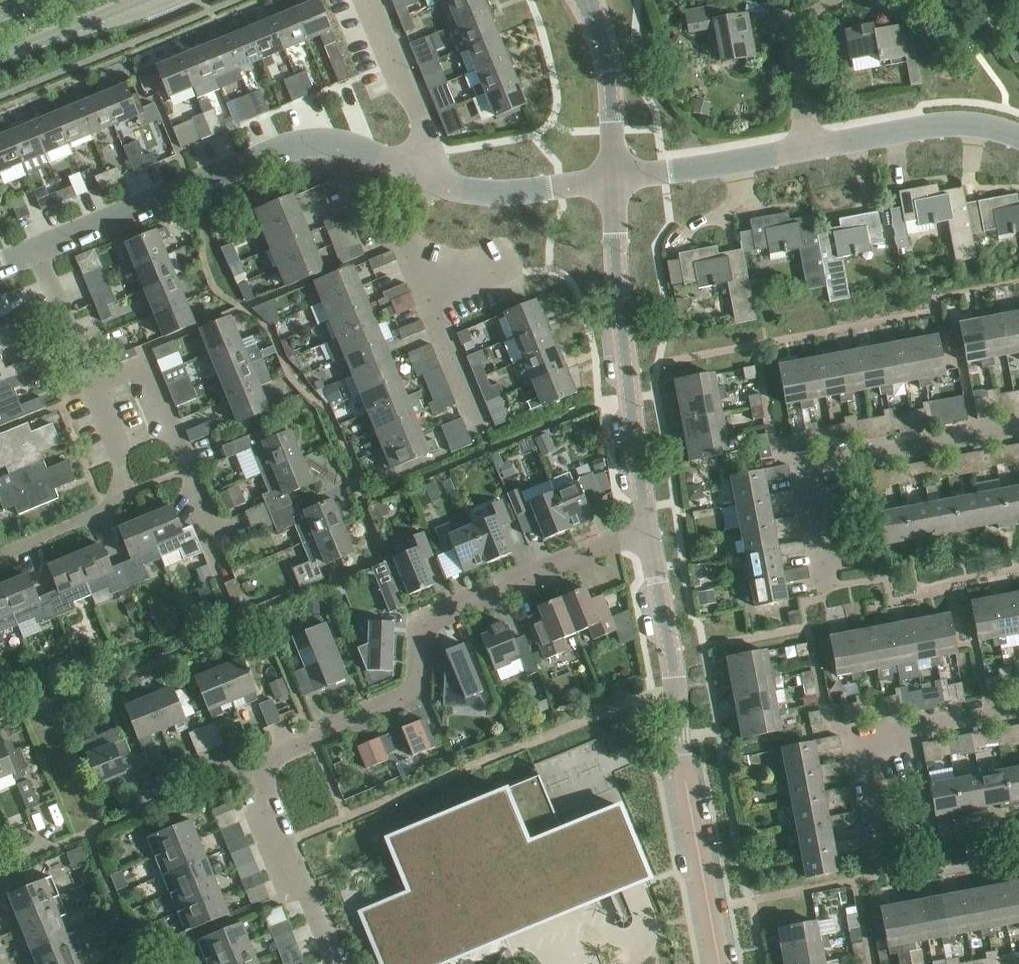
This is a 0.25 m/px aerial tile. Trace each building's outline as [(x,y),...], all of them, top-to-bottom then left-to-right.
[(307,39),(330,30),(331,30),(319,0),(304,6),(302,1),(293,5),(307,39)] [(493,11),(489,1),(484,3),(483,0),(453,0),(438,6),(447,28),(458,24),(458,25),(493,11)] [(715,27),(722,61),(754,55),(746,14),(729,18),(726,2),(686,10),(690,32),(715,27)] [(284,49),(307,39),(293,5),(294,10),(281,15),(279,11),(270,14),(284,49)] [(401,22),(411,17),(406,5),(396,9),(401,22)] [(468,48),(497,36),(491,21),(496,19),(493,11),(458,25),(463,37),(454,41),(458,51),(467,47),(468,48)] [(271,54),(284,49),(270,14),(261,18),(263,23),(249,29),(261,58),(265,67),(275,63),(271,54)] [(401,22),(405,33),(415,28),(411,17),(401,22)] [(873,24),(846,29),(851,60),(878,55),(879,62),(891,60),(892,65),(907,62),(911,86),(922,84),(912,33),(903,35),(901,25),(874,30),(873,24)] [(239,68),(261,58),(249,29),(235,34),(234,30),(225,33),(239,68)] [(215,77),(239,68),(225,33),(215,37),(217,42),(203,48),(215,77)] [(420,68),(438,60),(438,59),(440,59),(430,35),(410,43),(420,68)] [(477,70),(511,56),(507,46),(503,48),(497,36),(468,48),(477,70)] [(215,77),(203,48),(190,53),(188,48),(178,52),(192,87),(197,97),(219,88),(215,77)] [(169,96),(192,87),(178,52),(169,56),(171,61),(157,67),(169,96)] [(339,82),(350,78),(341,56),(330,61),(339,82)] [(516,82),(516,80),(510,67),(515,65),(511,56),(477,70),(482,83),(473,87),(477,97),(486,93),(487,94),(516,82)] [(424,78),(442,71),(438,60),(420,68),(424,78)] [(304,97),(315,92),(306,71),(295,75),(304,97)] [(293,101),(304,97),(295,75),(284,80),(293,101)] [(496,116),(526,104),(520,90),(524,88),(520,78),(516,80),(516,82),(487,94),(496,116)] [(116,89),(103,94),(115,124),(145,112),(137,93),(130,96),(124,80),(114,84),(116,89)] [(258,116),(269,111),(260,90),(249,94),(258,116)] [(91,134),(115,124),(103,94),(88,100),(86,96),(78,99),(91,134)] [(247,120),(258,116),(249,94),(238,99),(247,120)] [(438,113),(456,106),(451,94),(433,101),(438,113)] [(69,143),(91,134),(78,99),(68,103),(70,108),(57,113),(69,143)] [(443,124),(453,120),(460,117),(456,106),(438,113),(443,124)] [(212,135),(223,130),(214,109),(203,113),(212,135)] [(46,152),(69,143),(57,113),(42,119),(40,114),(32,118),(46,152)] [(201,139),(212,135),(203,113),(192,118),(201,139)] [(23,162),(46,152),(32,118),(22,122),(24,127),(11,132),(23,162)] [(23,162),(11,132),(0,136),(0,171),(23,162)] [(153,153),(145,156),(139,140),(123,146),(134,172),(157,163),(153,153)] [(111,182),(122,177),(118,167),(107,172),(111,182)] [(99,187),(111,182),(107,172),(95,176),(99,187)] [(326,194),(338,189),(334,179),(322,184),(326,194)] [(966,203),(962,180),(961,180),(962,188),(956,189),(957,193),(940,196),(938,184),(899,191),(902,207),(890,209),(898,249),(910,247),(908,234),(934,229),(933,225),(937,224),(936,223),(948,221),(956,262),(977,258),(972,234),(971,234),(966,203)] [(65,200),(77,196),(73,186),(61,190),(65,200)] [(53,205),(65,200),(61,190),(49,195),(53,205)] [(972,234),(997,230),(999,240),(1014,237),(1013,234),(1016,234),(1015,233),(1018,232),(1018,206),(1017,194),(966,203),(971,234),(972,234)] [(264,230),(301,215),(293,195),(256,210),(264,230)] [(18,220),(30,215),(26,205),(14,210),(18,220)] [(817,231),(816,223),(813,207),(812,208),(813,216),(807,217),(808,221),(791,224),(789,212),(750,219),(757,257),(770,255),(771,260),(786,257),(785,253),(788,252),(787,251),(800,249),(807,290),(827,286),(817,231)] [(339,226),(351,221),(347,211),(335,216),(339,226)] [(850,298),(850,297),(843,257),(855,255),(855,256),(858,255),(856,248),(884,243),(878,212),(839,219),(841,231),(825,234),(824,230),(817,231),(827,286),(829,302),(850,298)] [(890,213),(883,214),(885,226),(892,224),(890,213)] [(272,249),(309,234),(301,215),(264,230),(272,249)] [(328,231),(339,226),(335,216),(324,221),(328,231)] [(167,227),(127,243),(132,258),(128,260),(131,269),(166,255),(161,242),(171,237),(167,227)] [(279,268),(316,253),(309,234),(272,249),(279,268)] [(756,320),(752,300),(741,241),(740,242),(742,249),(735,251),(736,255),(719,258),(717,246),(679,253),(684,284),(712,279),(713,286),(716,286),(716,285),(728,282),(736,324),(756,320)] [(353,259),(365,254),(360,244),(348,249),(353,259)] [(385,265),(397,260),(393,250),(381,255),(385,265)] [(287,286),(324,271),(316,253),(279,268),(287,286)] [(145,290),(175,278),(166,255),(131,269),(135,278),(140,276),(145,290)] [(381,255),(369,260),(373,270),(385,265),(381,255)] [(79,263),(84,275),(94,271),(89,259),(79,263)] [(323,301),(360,286),(352,267),(315,282),(323,301)] [(150,315),(185,301),(175,278),(145,290),(151,303),(146,305),(150,315)] [(395,287),(399,298),(411,293),(406,283),(395,287)] [(331,321),(368,305),(360,286),(323,301),(331,321)] [(395,287),(383,292),(387,303),(399,298),(395,287)] [(98,309),(108,305),(103,294),(93,298),(98,309)] [(688,299),(676,299),(680,321),(684,320),(685,313),(687,313),(688,299)] [(165,336),(194,324),(185,301),(150,315),(154,324),(159,322),(165,336)] [(271,301),(252,309),(258,314),(270,325),(280,320),(271,301)] [(515,337),(550,323),(546,313),(541,315),(535,301),(505,313),(515,337)] [(98,309),(102,321),(112,317),(108,305),(98,309)] [(339,339),(376,324),(368,305),(331,321),(339,339)] [(1000,315),(1007,355),(1018,353),(1018,312),(1000,315)] [(994,357),(1007,355),(1000,315),(980,319),(989,366),(995,365),(994,357)] [(206,356),(241,342),(230,317),(201,329),(207,344),(202,346),(206,356)] [(961,331),(946,334),(949,351),(964,348),(967,362),(981,360),(983,368),(989,366),(980,319),(960,323),(961,331)] [(414,334),(426,330),(422,320),(410,324),(414,334)] [(16,332),(12,322),(0,327),(0,339),(16,332)] [(525,360),(554,348),(548,334),(553,332),(550,323),(515,337),(504,342),(513,365),(525,360)] [(346,357),(383,342),(376,324),(339,339),(346,357)] [(402,339),(414,334),(410,324),(398,329),(402,339)] [(457,333),(462,345),(472,341),(467,329),(457,333)] [(20,343),(16,332),(0,339),(0,351),(20,343)] [(945,375),(944,370),(938,335),(917,339),(926,386),(932,385),(931,377),(945,375)] [(920,387),(926,386),(917,339),(898,343),(905,382),(919,380),(920,387)] [(116,355),(126,351),(122,340),(112,344),(116,355)] [(153,349),(157,360),(179,351),(174,340),(153,349)] [(257,347),(245,352),(241,342),(206,356),(209,364),(214,362),(220,377),(257,361),(262,359),(257,347)] [(354,376),(391,361),(383,342),(346,357),(354,376)] [(431,343),(408,353),(413,366),(425,362),(429,372),(441,367),(431,343)] [(892,385),(905,382),(898,343),(878,346),(887,394),(893,393),(892,385)] [(881,395),(887,394),(878,346),(858,350),(866,389),(879,387),(881,395)] [(138,356),(138,355),(135,348),(126,351),(116,355),(120,363),(138,356)] [(534,382),(568,368),(564,359),(560,361),(554,348),(525,360),(534,382)] [(852,392),(866,389),(858,350),(839,354),(848,401),(854,400),(852,392)] [(841,402),(848,401),(839,354),(819,357),(826,397),(840,394),(841,402)] [(813,399),(826,397),(819,357),(799,361),(808,408),(814,407),(813,399)] [(0,361),(0,382),(31,370),(27,359),(6,368),(3,360),(0,361)] [(272,382),(262,359),(257,361),(220,377),(225,390),(221,391),(225,401),(259,387),(272,382)] [(362,395),(399,379),(391,361),(354,376),(362,395)] [(802,409),(808,408),(799,361),(779,365),(786,404),(800,402),(802,409)] [(418,376),(429,372),(425,362),(413,366),(418,376)] [(477,380),(487,376),(482,363),(472,368),(477,380)] [(746,380),(757,378),(755,366),(744,368),(746,380)] [(277,369),(275,374),(277,378),(284,375),(281,367),(277,369)] [(543,406),(573,394),(567,379),(572,377),(568,368),(534,382),(540,397),(529,402),(532,411),(543,406)] [(18,397),(14,388),(35,380),(31,370),(0,382),(0,404),(18,397)] [(679,401),(726,392),(725,386),(717,387),(714,373),(675,381),(679,401)] [(172,396),(194,387),(189,376),(167,384),(172,396)] [(500,383),(491,386),(487,376),(477,380),(486,402),(505,394),(500,383)] [(369,413),(406,398),(406,397),(399,379),(362,395),(369,413)] [(172,396),(176,406),(198,398),(194,387),(172,396)] [(259,387),(225,401),(228,410),(233,408),(239,422),(269,410),(259,387)] [(997,411),(1004,410),(1000,388),(993,389),(997,411)] [(991,412),(997,411),(993,389),(987,390),(991,412)] [(719,400),(727,398),(726,392),(679,401),(682,421),(722,413),(719,400)] [(406,398),(369,413),(377,431),(414,416),(424,411),(416,393),(406,397),(406,398)] [(444,409),(456,404),(452,394),(440,399),(444,409)] [(506,422),(501,410),(510,406),(505,394),(486,402),(496,426),(506,422)] [(751,408),(762,406),(760,394),(749,396),(751,408)] [(963,395),(949,398),(953,415),(954,421),(968,419),(966,412),(963,395)] [(46,407),(42,396),(21,405),(18,397),(0,404),(0,426),(46,407)] [(949,398),(935,400),(936,405),(939,422),(940,426),(954,423),(954,421),(953,415),(949,398)] [(433,413),(444,409),(440,399),(429,403),(433,413)] [(933,423),(939,422),(936,405),(935,400),(929,401),(933,423)] [(927,424),(933,423),(929,401),(923,403),(927,424)] [(754,420),(765,418),(762,406),(751,408),(754,420)] [(894,430),(900,429),(896,408),(890,409),(894,430)] [(888,432),(894,430),(890,409),(884,410),(888,432)] [(733,431),(732,425),(724,427),(722,413),(682,421),(686,440),(733,431)] [(854,438),(861,437),(856,415),(850,416),(854,438)] [(385,450),(422,435),(414,416),(377,431),(385,450)] [(848,439),(854,438),(850,416),(844,417),(848,439)] [(186,430),(191,442),(213,433),(208,422),(186,430)] [(815,445),(821,444),(817,422),(811,423),(815,445)] [(57,434),(53,423),(32,432),(28,423),(0,434),(0,457),(57,434)] [(809,446),(815,445),(811,423),(805,425),(809,446)] [(262,474),(302,458),(290,431),(267,441),(262,430),(222,446),(227,458),(251,448),(262,474)] [(686,440),(690,461),(729,453),(727,439),(735,438),(733,431),(686,440)] [(554,450),(547,433),(536,439),(543,455),(554,450)] [(759,448),(770,446),(768,433),(756,435),(759,448)] [(44,460),(40,452),(61,443),(57,434),(0,457),(0,469),(6,466),(10,474),(44,460)] [(422,435),(379,452),(386,470),(439,449),(435,439),(425,443),(422,435)] [(470,436),(449,444),(452,452),(473,444),(470,436)] [(761,459),(772,457),(770,446),(759,448),(761,459)] [(994,452),(997,465),(1007,463),(1005,450),(994,452)] [(986,467),(997,465),(994,452),(984,454),(986,467)] [(271,513),(293,504),(289,494),(312,484),(302,458),(262,474),(268,489),(262,491),(271,513)] [(946,461),(948,474),(959,472),(956,459),(946,461)] [(0,479),(0,482),(2,487),(0,488),(0,500),(72,470),(68,460),(47,469),(44,460),(0,479)] [(938,476),(948,474),(946,461),(935,463),(938,476)] [(765,481),(791,476),(788,464),(763,469),(763,471),(731,477),(736,504),(768,497),(768,494),(765,481)] [(897,471),(899,483),(910,481),(907,469),(897,471)] [(15,506),(19,514),(59,498),(55,489),(76,480),(72,470),(0,500),(0,512),(15,506)] [(889,485),(899,483),(897,471),(887,473),(889,485)] [(554,492),(569,529),(593,519),(578,482),(574,483),(570,473),(550,482),(554,492)] [(218,493),(226,511),(246,501),(238,484),(218,493)] [(1018,519),(1018,486),(1001,490),(1008,526),(1018,525),(1017,520),(1018,519)] [(507,493),(516,515),(529,510),(519,488),(507,493)] [(796,502),(794,490),(793,490),(768,494),(768,497),(736,504),(741,529),(773,523),(773,520),(770,506),(796,502)] [(999,528),(1008,526),(1001,490),(977,494),(983,526),(998,523),(999,528)] [(545,539),(569,529),(554,492),(530,502),(545,539)] [(969,529),(983,526),(977,494),(953,499),(960,536),(969,534),(969,529)] [(950,537),(960,536),(953,499),(928,504),(934,535),(949,533),(950,537)] [(303,543),(343,527),(332,500),(297,514),(293,504),(271,513),(279,532),(296,525),(303,543)] [(511,523),(504,504),(502,500),(487,506),(492,517),(473,525),(488,562),(512,553),(501,527),(511,523)] [(920,538),(934,535),(928,504),(904,508),(911,545),(921,543),(920,538)] [(203,552),(192,525),(182,530),(172,506),(146,517),(163,557),(180,550),(184,560),(203,552)] [(901,547),(911,545),(904,508),(879,513),(885,544),(900,542),(901,547)] [(800,527),(798,516),(798,515),(773,520),(773,523),(741,529),(746,555),(778,549),(777,546),(775,532),(800,527)] [(145,565),(163,557),(146,517),(119,528),(132,559),(122,563),(132,586),(150,579),(145,565)] [(488,562),(473,525),(472,525),(454,533),(450,523),(435,529),(445,552),(454,548),(464,572),(488,562)] [(300,588),(324,578),(320,567),(353,553),(343,527),(303,543),(311,561),(293,568),(300,588)] [(413,549),(393,557),(409,595),(433,585),(423,560),(433,556),(423,532),(408,538),(413,549)] [(805,553),(803,541),(777,546),(778,549),(746,555),(750,580),(783,574),(782,571),(780,558),(805,553)] [(132,586),(122,563),(111,567),(102,544),(76,554),(93,595),(111,587),(114,594),(132,586)] [(74,602),(93,595),(76,554),(49,566),(58,589),(49,593),(58,617),(77,609),(74,602)] [(207,565),(197,569),(203,584),(213,580),(207,565)] [(810,578),(808,567),(808,566),(782,571),(783,574),(750,580),(755,606),(788,600),(784,583),(810,578)] [(58,617),(49,593),(38,597),(28,574),(4,584),(20,625),(38,617),(41,624),(58,617)] [(246,601),(236,578),(225,583),(237,613),(250,608),(246,601)] [(395,583),(380,588),(390,613),(404,607),(395,583)] [(20,625),(4,584),(0,586),(0,644),(4,643),(0,633),(20,625)] [(594,639),(598,638),(617,630),(604,599),(592,604),(585,587),(562,597),(576,632),(589,627),(594,639)] [(1005,636),(1018,633),(1011,594),(992,598),(1001,645),(1007,644),(1005,636)] [(563,638),(576,632),(562,597),(538,606),(545,623),(533,628),(546,659),(568,650),(563,638)] [(994,646),(1001,645),(992,598),(971,601),(979,641),(993,638),(994,646)] [(943,656),(957,653),(949,614),(929,618),(938,665),(944,664),(943,656)] [(932,666),(938,665),(929,618),(909,621),(917,661),(930,658),(932,666)] [(395,622),(375,621),(369,621),(368,644),(358,649),(363,662),(371,681),(392,672),(393,675),(394,675),(393,672),(395,622)] [(521,659),(521,658),(515,644),(507,625),(505,626),(503,621),(491,626),(493,631),(482,636),(495,669),(521,659)] [(903,663),(917,661),(909,621),(890,625),(899,672),(905,671),(903,663)] [(326,623),(294,636),(299,649),(310,645),(318,663),(307,668),(316,690),(348,677),(326,623)] [(892,673),(899,672),(890,625),(870,629),(877,668),(891,666),(892,673)] [(864,671),(877,668),(870,629),(851,632),(859,680),(866,679),(864,671)] [(853,681),(859,680),(851,632),(830,636),(838,676),(852,673),(853,681)] [(445,672),(444,705),(473,706),(473,695),(484,691),(464,643),(445,651),(453,671),(446,674),(446,672),(445,672)] [(798,657),(809,655),(807,643),(796,645),(798,657)] [(731,678),(778,669),(777,663),(769,665),(766,651),(727,658),(731,678)] [(528,676),(539,671),(532,654),(521,658),(521,659),(528,676)] [(219,669),(232,700),(236,709),(258,699),(248,673),(250,672),(249,669),(247,670),(242,659),(219,669)] [(34,666),(23,671),(28,684),(39,679),(34,666)] [(1009,690),(1015,688),(1011,667),(1005,668),(1009,690)] [(1003,691),(1009,690),(1005,668),(999,669),(1003,691)] [(220,705),(232,700),(219,669),(196,678),(213,718),(224,714),(220,705)] [(771,677),(779,676),(778,669),(731,678),(735,698),(774,690),(771,677)] [(803,685),(815,683),(812,671),(801,673),(803,685)] [(945,702),(951,700),(947,679),(941,680),(945,702)] [(939,703),(945,702),(941,680),(934,681),(939,703)] [(806,697),(817,695),(815,683),(803,685),(806,697)] [(907,686),(901,687),(905,709),(911,708),(907,686)] [(899,710),(905,709),(901,687),(895,688),(899,710)] [(188,728),(180,706),(172,688),(149,697),(162,728),(174,723),(177,732),(188,728)] [(786,709),(784,702),(776,704),(774,690),(735,698),(738,717),(786,709)] [(866,716),(872,715),(868,694),(862,695),(866,716)] [(860,718),(866,716),(862,695),(856,696),(860,718)] [(150,733),(162,728),(149,697),(126,707),(143,747),(154,742),(150,733)] [(293,709),(279,715),(272,699),(259,704),(268,726),(296,715),(293,709)] [(786,709),(738,717),(742,738),(781,730),(779,716),(787,715),(786,709)] [(822,723),(822,722),(820,710),(809,713),(811,725),(822,723)] [(425,719),(358,746),(367,768),(388,760),(385,752),(408,743),(413,756),(436,747),(425,719)] [(202,727),(211,750),(225,744),(215,722),(202,727)] [(141,778),(132,756),(120,727),(79,744),(85,757),(88,755),(100,784),(124,773),(128,784),(141,778)] [(198,755),(211,750),(202,727),(189,733),(198,755)] [(997,733),(999,745),(1010,743),(1007,731),(997,733)] [(989,747),(999,745),(997,733),(986,735),(989,747)] [(816,752),(842,747),(840,735),(814,740),(814,742),(782,748),(787,775),(819,769),(819,766),(816,752)] [(948,742),(950,754),(961,752),(958,740),(948,742)] [(940,756),(950,754),(948,742),(937,744),(940,756)] [(4,747),(2,743),(0,744),(0,778),(13,773),(16,780),(26,776),(23,769),(27,767),(20,749),(16,750),(13,743),(4,747)] [(132,756),(141,778),(155,773),(145,750),(132,756)] [(340,780),(349,776),(343,761),(334,764),(340,780)] [(847,773),(844,761),(819,766),(819,769),(787,775),(792,800),(824,794),(824,791),(821,778),(847,773)] [(1004,770),(1011,807),(1018,805),(1018,767),(1004,770)] [(1001,809),(1011,807),(1004,770),(980,775),(985,806),(1000,804),(1001,809)] [(361,911),(383,963),(443,963),(505,938),(499,924),(576,892),(582,906),(649,879),(619,805),(560,829),(555,816),(556,816),(555,815),(539,775),(538,776),(387,838),(391,848),(409,891),(361,911)] [(971,809),(985,806),(980,775),(955,779),(962,816),(972,814),(971,809)] [(29,779),(17,784),(28,810),(40,805),(29,779)] [(952,818),(962,816),(955,779),(930,784),(936,816),(951,813),(952,818)] [(851,798),(849,787),(849,786),(824,791),(824,794),(792,800),(797,826),(829,820),(828,817),(826,803),(851,798)] [(216,817),(234,809),(231,802),(212,809),(216,817)] [(856,824),(854,812),(828,817),(829,820),(797,826),(801,851),(834,845),(833,842),(831,829),(856,824)] [(155,857),(199,839),(191,819),(147,837),(155,857)] [(240,850),(249,846),(245,836),(235,839),(240,850)] [(861,849),(859,838),(859,837),(833,842),(834,845),(801,851),(806,877),(839,871),(835,854),(861,849)] [(163,875),(207,857),(199,839),(155,857),(163,875)] [(231,854),(240,850),(235,839),(226,843),(231,854)] [(170,894),(214,876),(207,857),(163,875),(170,894)] [(255,887),(264,883),(260,872),(251,876),(255,887)] [(15,913),(60,895),(52,876),(7,894),(15,913)] [(178,912),(222,894),(214,876),(170,894),(178,912)] [(246,891),(255,887),(251,876),(241,880),(246,891)] [(1000,885),(1007,924),(1018,922),(1018,881),(1000,885)] [(994,927),(1007,924),(1000,885),(980,889),(989,936),(995,935),(994,927)] [(983,937),(989,936),(980,889),(960,892),(968,932),(981,929),(983,937)] [(954,934),(968,932),(960,892),(941,896),(950,943),(956,942),(954,934)] [(186,932),(230,914),(222,894),(178,912),(186,932)] [(23,932),(67,914),(60,895),(15,913),(23,932)] [(943,945),(950,943),(941,896),(921,900),(928,939),(942,937),(943,945)] [(915,942),(928,939),(921,900),(901,903),(910,951),(916,950),(915,942)] [(904,952),(910,951),(901,903),(881,907),(888,947),(903,944),(904,952)] [(31,950),(75,932),(67,914),(23,932),(31,950)] [(849,928),(860,926),(858,914),(847,916),(849,928)] [(283,934),(292,930),(288,920),(279,923),(283,934)] [(820,935),(817,922),(817,921),(778,929),(782,949),(829,940),(828,934),(820,935)] [(206,959),(250,941),(242,922),(198,940),(206,959)] [(274,938),(283,934),(279,923),(270,927),(274,938)] [(82,951),(75,932),(31,950),(36,963),(50,963),(82,951)] [(830,946),(829,940),(782,949),(785,963),(811,963),(825,961),(822,948),(830,946)] [(257,960),(250,941),(206,959),(208,963),(247,963),(257,960)] [(854,956),(865,954),(863,942),(852,944),(854,956)] [(998,950),(992,951),(994,963),(1001,963),(998,950)] [(50,963),(88,963),(82,951),(50,963)] [(992,951),(986,952),(988,963),(994,963),(992,951)] [(865,954),(854,956),(856,963),(867,963),(865,954)]
